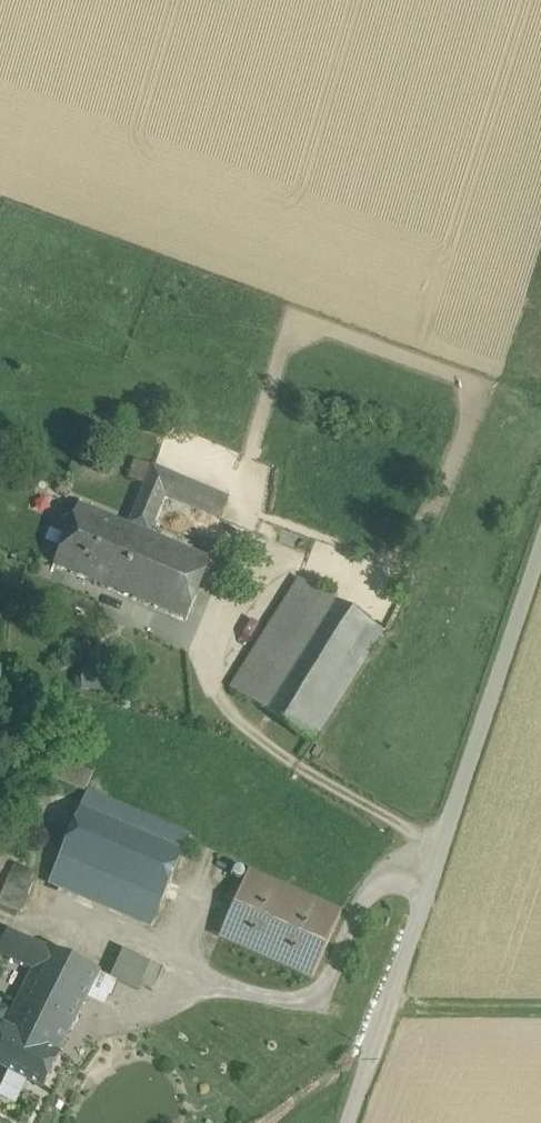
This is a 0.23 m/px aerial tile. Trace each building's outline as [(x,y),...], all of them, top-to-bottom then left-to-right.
[(153,467),(129,526),(135,528),(149,535),(165,496),(220,519),(229,499),(153,467)] [(129,526),(79,505),(55,566),(110,590),(135,528),(129,526)] [(215,536),(221,521),(193,511),(187,526),(215,536)] [(148,606),(173,545),(149,535),(135,528),(110,590),(148,606)] [(173,545),(148,606),(186,622),(211,561),(173,545)] [(300,579),(230,690),(255,705),(324,594),(300,579)] [(324,594),(255,705),(314,742),(384,632),(324,594)] [(117,674),(83,671),(81,691),(114,694),(115,684),(117,674)] [(94,773),(59,759),(51,778),(86,792),(94,773)] [(190,837),(87,794),(49,882),(65,889),(75,866),(145,895),(134,919),(151,927),(190,837)] [(20,865),(15,876),(10,874),(0,899),(0,903),(21,912),(33,884),(30,883),(34,872),(20,865)] [(145,895),(75,866),(65,889),(134,919),(145,895)] [(342,913),(248,872),(220,937),(313,978),(342,913)] [(8,931),(0,947),(0,953),(35,969),(19,1000),(72,1026),(87,997),(92,987),(99,972),(8,931)] [(150,962),(124,950),(112,978),(121,982),(120,982),(137,990),(139,986),(150,962)] [(164,968),(150,962),(139,986),(153,992),(164,968)] [(112,978),(99,972),(92,987),(109,994),(113,996),(120,982),(121,982),(112,978)] [(92,987),(87,997),(104,1004),(109,994),(92,987)] [(19,1000),(5,1026),(4,1026),(0,1034),(0,1067),(43,1088),(60,1054),(59,1053),(72,1026),(19,1000)]
